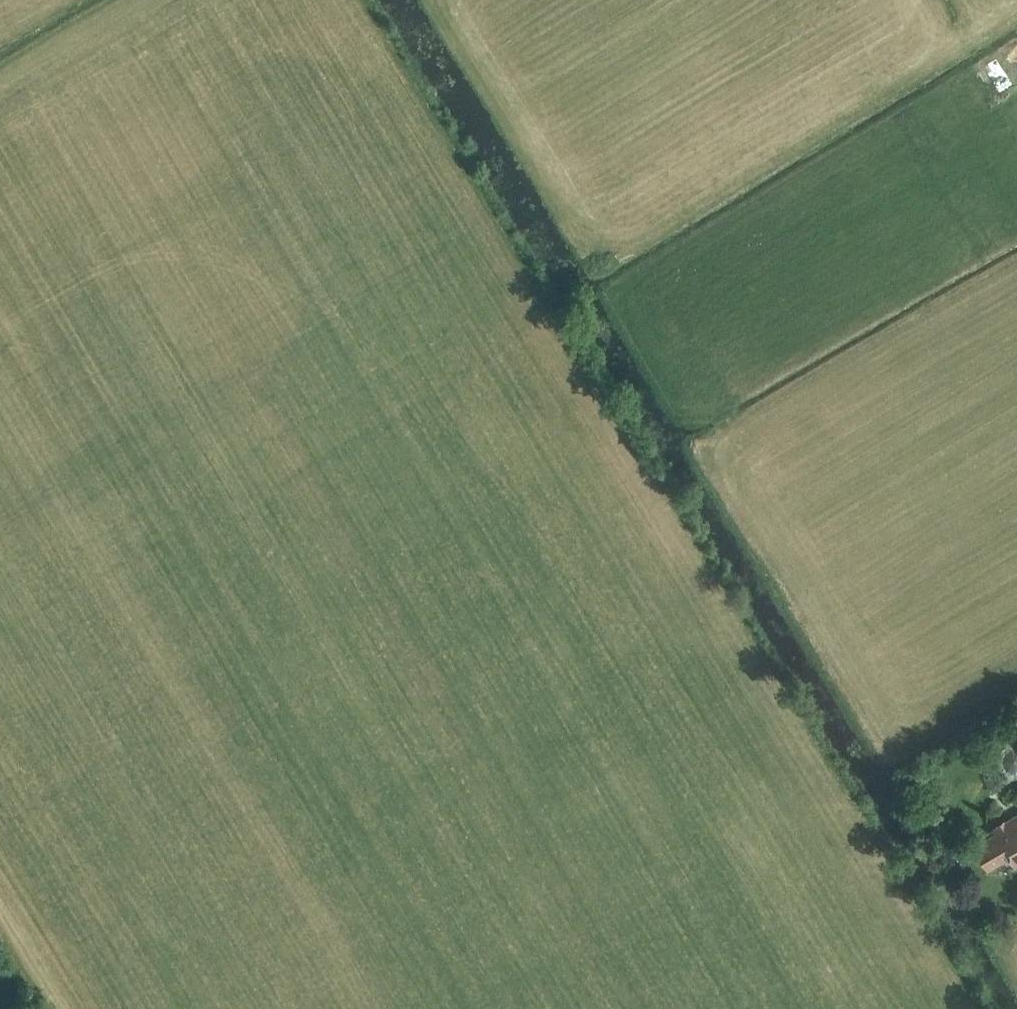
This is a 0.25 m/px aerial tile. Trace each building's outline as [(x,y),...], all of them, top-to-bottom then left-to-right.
[(994,828),(996,832),(976,844),(989,866),(1010,854),(1016,864),(1016,863),(1016,815),(994,828)]
